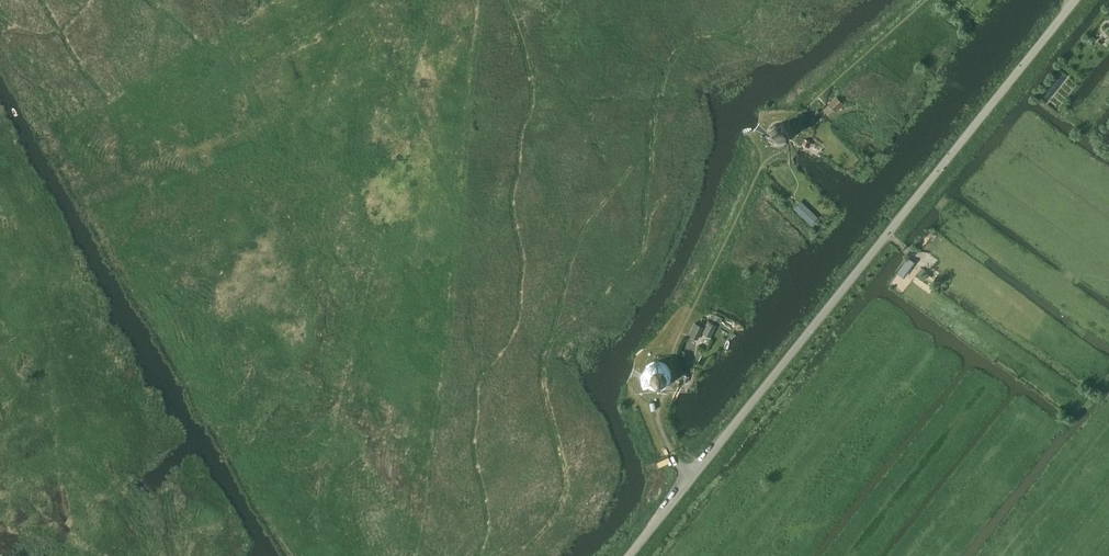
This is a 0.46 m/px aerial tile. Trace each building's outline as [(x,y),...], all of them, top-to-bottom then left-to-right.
[(828,104),(834,111),(842,103),(836,97),(828,104)] [(767,133),(767,136),(768,140),(770,143),(773,145),(777,146),(780,146),(784,145),(787,143),(789,140),(790,136),(790,133),(789,129),(786,127),(783,125),(780,123),(776,123),(773,125),(770,127),(768,129),(767,132),(767,133)] [(805,206),(797,214),(810,226),(817,217),(805,206)] [(708,322),(703,333),(710,336),(715,325),(708,322)] [(688,336),(689,336),(693,339),(696,340),(700,333),(702,328),(698,325),(695,324),(688,335),(688,336)] [(647,376),(647,378),(647,379),(648,382),(650,384),(654,386),(657,386),(660,386),(663,384),(665,381),(667,378),(666,375),(666,372),(665,369),(662,367),(659,365),(656,365),(653,365),(650,367),(648,369),(647,372),(647,376)]
